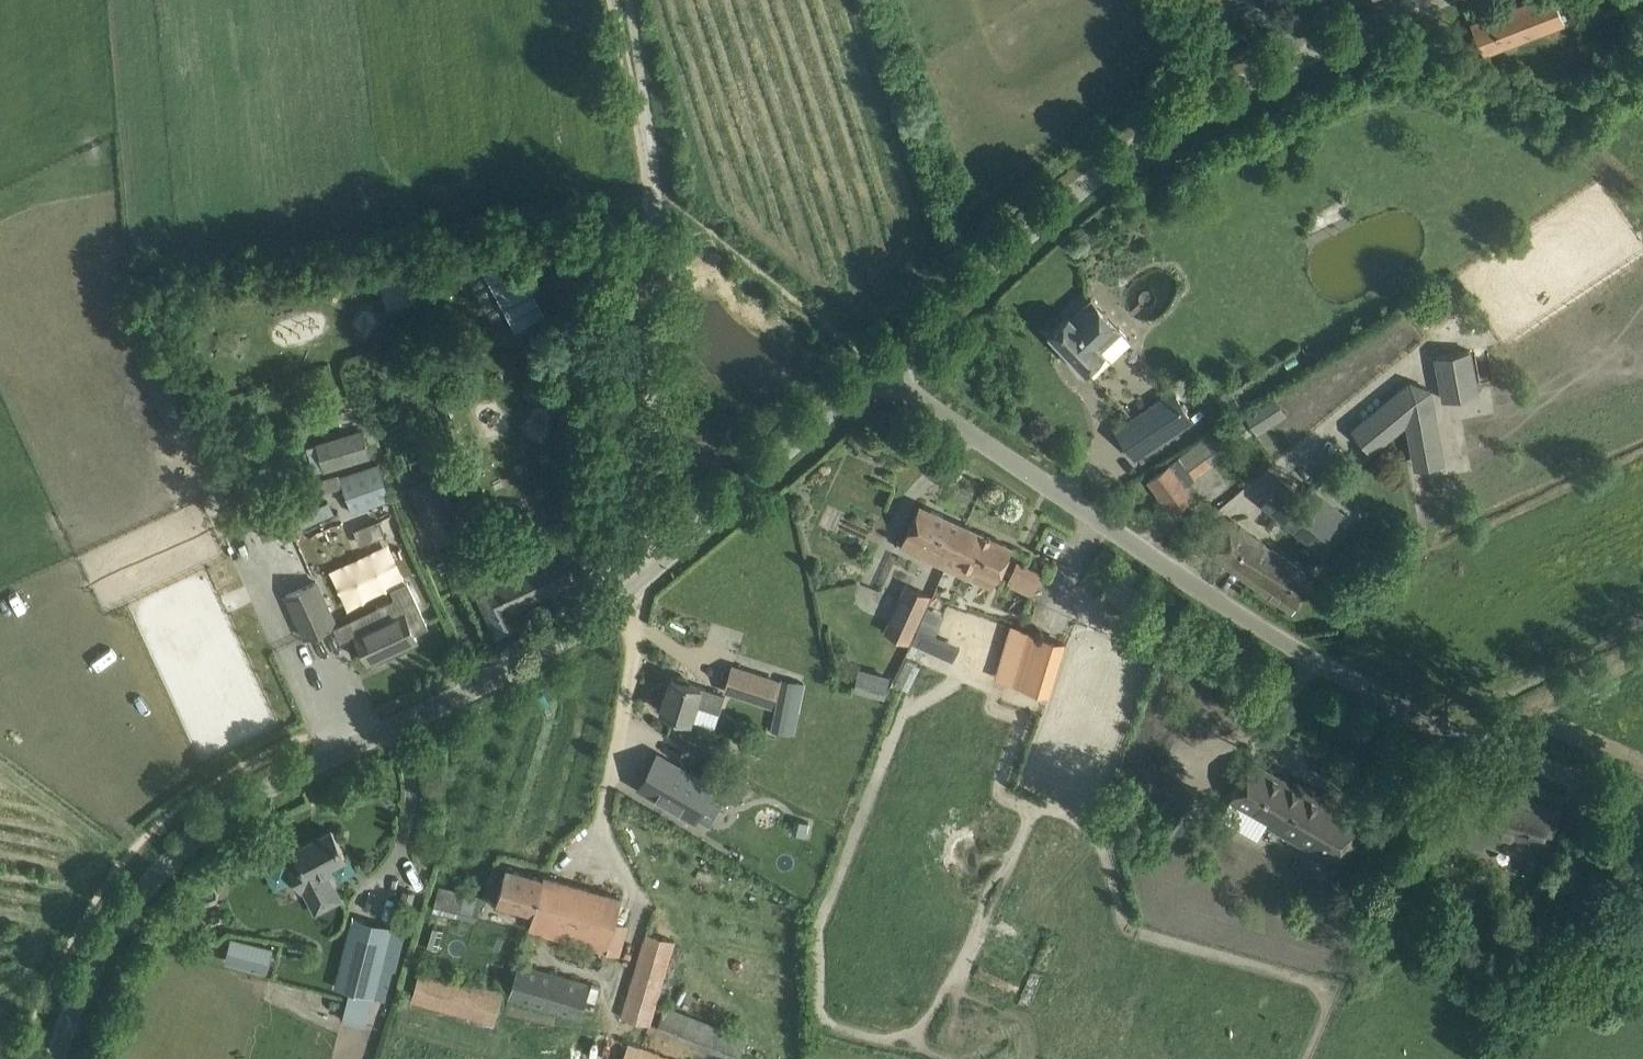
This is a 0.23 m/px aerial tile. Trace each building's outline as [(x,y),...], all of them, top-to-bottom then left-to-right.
[(1560,12),(1555,0),(1529,0),(1470,22),(1482,54),(1564,23),(1560,12)] [(385,312),(421,304),(415,277),(379,285),(385,312)] [(1049,332),(1073,358),(1072,361),(1079,369),(1083,368),(1084,369),(1103,351),(1107,356),(1113,356),(1127,343),(1127,337),(1119,329),(1091,298),(1071,317),(1069,314),(1049,332)] [(1470,350),(1434,356),(1441,400),(1478,393),(1470,350)] [(1409,380),(1350,428),(1360,440),(1405,402),(1410,410),(1419,409),(1429,466),(1444,463),(1430,389),(1409,380)] [(1174,393),(1133,420),(1118,430),(1133,454),(1189,417),(1174,393)] [(1262,401),(1244,413),(1250,421),(1253,426),(1271,415),(1262,401)] [(1166,466),(1148,479),(1172,511),(1180,504),(1189,498),(1195,494),(1187,483),(1195,477),(1194,475),(1199,471),(1193,463),(1205,454),(1211,462),(1252,432),(1246,424),(1240,416),(1238,413),(1166,466)] [(316,442),(319,454),(326,475),(373,459),(362,428),(343,434),(324,440),(316,442)] [(378,462),(339,476),(352,513),(392,499),(378,462)] [(409,486),(427,527),(436,547),(454,539),(453,536),(460,532),(461,534),(472,529),(459,500),(452,502),(448,492),(452,490),(444,471),(409,486)] [(1281,478),(1275,485),(1261,502),(1316,546),(1337,521),(1298,491),(1281,478)] [(255,513),(260,528),(298,516),(292,501),(255,513)] [(993,588),(997,577),(1003,566),(1012,547),(963,524),(919,504),(914,514),(900,546),(920,555),(945,566),(970,578),(993,588)] [(1269,534),(1240,513),(1211,554),(1212,555),(1269,596),(1271,593),(1278,598),(1276,600),(1292,612),(1314,583),(1304,575),(1305,573),(1263,542),(1269,534)] [(363,525),(369,542),(385,535),(379,519),(363,525)] [(473,558),(482,579),(474,583),(497,633),(519,622),(514,613),(562,589),(560,587),(572,581),(573,583),(606,567),(591,531),(523,561),(513,540),(473,558)] [(1042,573),(1016,562),(1005,585),(1031,596),(1042,573)] [(285,595),(304,637),(334,623),(315,581),(285,595)] [(391,588),(394,597),(374,606),(380,619),(354,631),(368,661),(416,639),(414,633),(429,626),(408,581),(391,588)] [(916,627),(924,608),(930,594),(905,583),(883,633),(909,644),(916,627)] [(1022,629),(1006,682),(1049,695),(1065,642),(1022,629)] [(883,695),(889,673),(856,664),(850,687),(883,695)] [(778,681),(732,667),(725,688),(773,704),(778,681)] [(725,693),(692,683),(671,676),(660,709),(671,713),(681,716),(714,726),(725,693)] [(793,734),(804,682),(779,678),(770,729),(793,734)] [(658,756),(641,786),(693,816),(711,786),(697,779),(698,778),(658,756)] [(1251,759),(1240,778),(1230,797),(1230,798),(1219,818),(1258,840),(1267,825),(1340,867),(1367,820),(1352,811),(1351,812),(1343,807),(1343,806),(1294,778),(1291,782),(1251,759)] [(698,778),(697,779),(711,786),(726,795),(736,801),(747,781),(709,760),(699,776),(698,778)] [(1490,789),(1492,785),(1460,774),(1438,837),(1481,851),(1485,842),(1543,863),(1553,830),(1561,809),(1506,790),(1504,794),(1490,789)] [(799,820),(796,833),(806,835),(809,822),(799,820)] [(298,892),(302,890),(314,915),(342,900),(329,876),(333,874),(328,864),(344,856),(331,830),(294,849),(299,858),(284,865),(298,892)] [(495,904),(533,915),(528,930),(619,956),(621,945),(627,924),(615,921),(621,898),(543,875),(543,878),(505,867),(499,888),(495,904)] [(432,910),(475,921),(481,896),(438,885),(432,910)] [(380,964),(389,927),(353,918),(336,986),(349,989),(372,995),(373,995),(384,997),(392,967),(380,964)] [(645,932),(621,1016),(648,1025),(655,1003),(671,953),(675,940),(648,933),(645,932)] [(232,938),(226,960),(252,967),(258,945),(232,938)] [(518,961),(507,999),(578,1019),(589,982),(518,961)] [(495,1026),(503,993),(419,969),(409,1002),(495,1026)] [(349,989),(341,1021),(365,1026),(373,995),(372,995),(349,989)] [(746,1037),(665,1002),(655,1025),(733,1058),(736,1058),(746,1037)] [(443,1058),(470,1058),(473,1049),(484,1052),(491,1027),(423,1009),(419,1022),(450,1030),(443,1058)] [(622,1058),(674,1058),(628,1042),(622,1058)]
